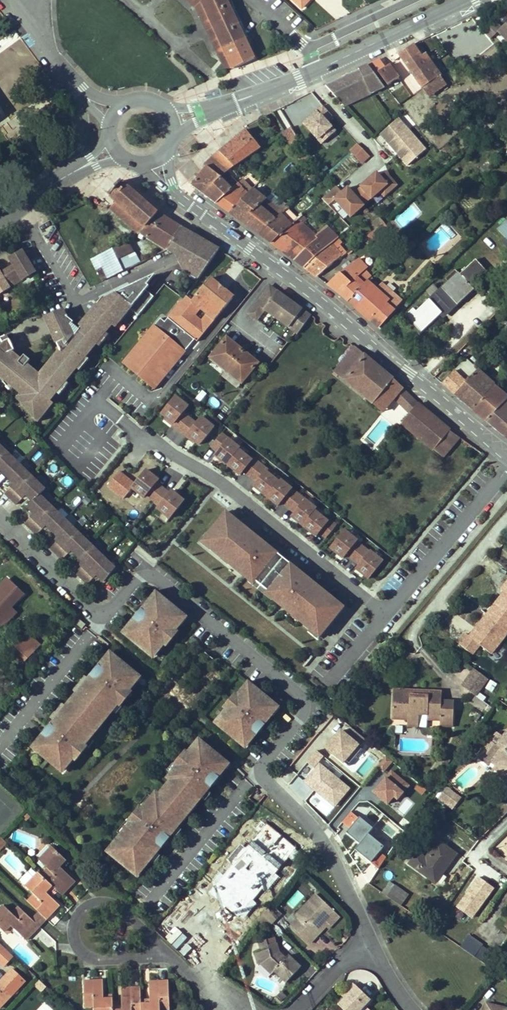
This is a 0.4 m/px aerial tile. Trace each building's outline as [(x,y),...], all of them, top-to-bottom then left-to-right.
[(203,2),(206,0),(189,0),(196,6),(225,68),(233,67),(225,50),(203,2)] [(225,50),(245,40),(238,25),(241,23),(236,11),(233,13),(227,0),(206,0),(203,2),(225,50)] [(501,29),(496,23),(494,24),(483,34),(489,40),(498,32),(506,42),(506,23),(501,29)] [(245,40),(225,50),(233,67),(233,68),(257,57),(251,43),(247,45),(245,40)] [(399,55),(422,89),(441,75),(426,55),(422,58),(413,46),(399,55)] [(380,58),(367,64),(376,75),(378,73),(388,85),(398,78),(389,65),(386,67),(380,58)] [(383,85),(376,75),(367,64),(324,86),(343,106),(383,85)] [(45,80),(49,77),(43,69),(40,73),(45,80)] [(307,115),(321,106),(311,92),(297,100),(307,115)] [(425,150),(396,120),(381,134),(387,141),(389,139),(400,152),(396,155),(407,166),(425,150)] [(296,124),(291,128),(299,141),(303,137),(296,124)] [(293,149),(299,141),(291,128),(284,131),(282,133),(293,149)] [(234,167),(237,165),(261,148),(245,130),(219,152),(234,167)] [(322,144),(327,149),(339,138),(334,133),(322,144)] [(387,141),(384,143),(396,155),(400,152),(389,139),(387,141)] [(350,151),(362,163),(370,157),(358,144),(350,151)] [(206,167),(220,178),(230,170),(232,169),(234,167),(219,152),(204,166),(206,167)] [(363,165),(372,175),(379,168),(370,159),(363,165)] [(230,170),(220,178),(206,167),(192,185),(217,203),(238,185),(230,177),(233,174),(230,170)] [(139,233),(157,212),(121,181),(108,195),(116,202),(110,209),(139,233)] [(239,186),(248,195),(253,190),(244,181),(239,186)] [(238,185),(217,203),(230,214),(248,195),(239,186),(238,185)] [(323,197),(339,215),(344,210),(350,217),(365,204),(347,185),(341,190),(336,185),(323,197)] [(253,190),(248,195),(230,214),(241,222),(266,199),(254,189),(253,190)] [(286,205),(272,194),(266,199),(271,204),(264,211),(272,218),(286,205)] [(281,215),(289,208),(286,205),(272,218),(264,211),(271,204),(266,199),(241,222),(259,235),(281,215)] [(289,208),(281,215),(290,224),(300,215),(291,206),(289,208)] [(167,249),(182,227),(161,215),(157,212),(139,233),(137,236),(140,239),(143,235),(167,249)] [(281,215),(259,235),(272,244),(302,217),(300,215),(290,224),(281,215)] [(331,245),(335,242),(338,239),(326,227),(316,236),(302,224),(306,221),(302,217),(272,244),(305,268),(331,245)] [(372,224),(375,228),(382,221),(379,218),(372,224)] [(496,230),(506,241),(506,219),(496,230)] [(387,227),(382,221),(375,228),(376,229),(363,240),(368,244),(387,227)] [(176,251),(202,239),(182,227),(167,249),(172,253),(176,251)] [(456,266),(467,278),(501,245),(489,233),(456,266)] [(199,255),(214,248),(208,243),(202,239),(176,251),(179,258),(181,263),(199,255)] [(113,249),(123,271),(140,263),(130,241),(113,249)] [(412,241),(394,257),(396,260),(400,256),(408,249),(410,252),(416,246),(412,241)] [(345,253),(335,242),(331,245),(342,256),(345,253)] [(342,256),(331,245),(305,268),(317,277),(342,256)] [(187,271),(199,278),(219,251),(214,248),(199,255),(199,256),(187,271)] [(101,255),(111,277),(123,271),(113,249),(101,255)] [(400,256),(402,259),(410,252),(408,249),(400,256)] [(17,287),(36,275),(22,252),(8,261),(12,267),(0,275),(0,296),(17,287)] [(93,259),(103,280),(111,277),(101,255),(93,259)] [(199,256),(199,255),(181,263),(185,270),(187,271),(199,256)] [(338,275),(330,283),(328,285),(347,302),(367,282),(372,277),(365,270),(367,268),(359,259),(357,260),(347,267),(338,275)] [(442,288),(458,305),(475,289),(459,272),(458,274),(455,270),(445,279),(448,282),(442,288)] [(91,350),(97,342),(101,337),(106,331),(113,323),(117,326),(131,308),(133,305),(137,308),(141,305),(145,308),(154,296),(146,290),(150,285),(148,285),(154,277),(152,275),(128,287),(125,289),(120,295),(117,293),(110,300),(107,298),(106,300),(103,298),(98,305),(101,306),(92,317),(90,315),(77,330),(74,334),(68,324),(71,324),(72,322),(62,313),(64,310),(63,308),(44,317),(60,350),(59,351),(62,353),(52,365),(49,363),(40,375),(36,379),(27,373),(29,370),(12,356),(10,358),(6,355),(7,352),(12,350),(15,348),(7,333),(0,337),(0,376),(2,377),(7,382),(13,387),(21,394),(18,397),(40,420),(54,403),(50,400),(57,392),(61,386),(66,380),(73,371),(77,367),(86,356),(91,350)] [(185,296),(183,299),(168,319),(176,325),(182,324),(184,336),(189,335),(195,340),(197,342),(207,330),(205,324),(211,324),(233,297),(210,278),(191,301),(185,296)] [(378,328),(401,303),(393,296),(388,301),(379,292),(370,284),(367,282),(347,302),(378,328)] [(432,298),(439,291),(434,285),(427,292),(432,298)] [(106,300),(107,298),(110,300),(117,293),(120,295),(125,289),(124,288),(104,296),(102,297),(96,303),(97,307),(90,315),(92,317),(101,306),(98,305),(103,298),(106,300)] [(442,313),(445,317),(458,305),(442,288),(439,291),(432,298),(430,300),(442,313)] [(295,333),(297,334),(311,316),(278,291),(264,310),(295,333)] [(442,313),(430,300),(417,312),(413,309),(406,315),(422,332),(442,313)] [(131,308),(139,315),(145,308),(141,305),(137,308),(133,305),(131,308)] [(160,319),(126,360),(142,372),(139,375),(152,386),(182,349),(185,352),(195,340),(189,335),(184,336),(182,324),(176,325),(168,319),(165,322),(160,319)] [(74,334),(77,330),(71,325),(71,324),(68,324),(74,334)] [(105,340),(110,334),(106,331),(101,337),(105,340)] [(97,342),(101,346),(105,340),(101,337),(97,342)] [(234,347),(235,345),(227,338),(225,341),(234,347)] [(247,359),(249,356),(235,345),(234,347),(225,341),(211,358),(227,371),(242,384),(256,366),(247,359)] [(410,394),(383,371),(355,347),(334,372),(333,375),(336,378),(338,375),(383,412),(394,398),(405,407),(408,403),(415,408),(411,413),(402,423),(443,458),(448,453),(438,445),(451,430),(430,412),(410,394)] [(477,354),(483,360),(490,352),(484,347),(477,354)] [(182,349),(152,386),(155,389),(185,352),(182,349)] [(36,379),(40,375),(25,363),(20,358),(14,353),(12,350),(7,352),(6,355),(10,358),(12,356),(29,370),(27,373),(36,379)] [(62,353),(59,351),(49,363),(52,365),(62,353)] [(20,358),(25,363),(30,358),(24,354),(20,358)] [(86,356),(77,367),(81,370),(90,358),(86,356)] [(247,359),(256,366),(258,364),(249,356),(247,359)] [(467,359),(455,371),(467,382),(478,370),(467,359)] [(142,372),(126,360),(124,363),(139,375),(142,372)] [(478,370),(467,382),(455,371),(443,384),(473,411),(494,386),(495,385),(478,370)] [(7,382),(5,385),(11,390),(13,387),(7,382)] [(61,386),(57,392),(60,394),(65,389),(61,386)] [(506,400),(506,397),(494,386),(473,411),(483,420),(486,422),(506,400)] [(184,411),(189,404),(174,392),(156,415),(198,447),(215,425),(201,414),(196,420),(184,411)] [(486,422),(505,436),(506,434),(506,400),(486,422)] [(408,403),(405,407),(411,413),(415,408),(408,403)] [(9,409),(3,413),(8,420),(14,416),(9,409)] [(448,453),(461,437),(451,430),(438,445),(448,453)] [(324,541),(338,522),(220,432),(205,452),(324,541)] [(90,545),(81,536),(84,532),(80,529),(78,526),(74,530),(65,520),(55,511),(59,508),(55,504),(52,501),(49,505),(39,496),(44,491),(34,481),(38,477),(35,475),(32,472),(29,475),(19,466),(10,457),(13,453),(10,451),(7,448),(4,452),(0,448),(0,474),(13,486),(3,496),(16,508),(26,498),(32,504),(26,510),(33,517),(26,525),(38,537),(46,529),(59,541),(51,549),(63,561),(71,553),(84,566),(76,574),(88,585),(95,577),(103,584),(114,569),(106,561),(109,557),(105,554),(103,551),(100,555),(90,545)] [(170,518),(184,498),(143,468),(129,488),(170,518)] [(252,584),(278,552),(223,509),(198,542),(252,584)] [(369,579),(384,558),(342,528),(327,549),(369,579)] [(318,639),(345,606),(289,561),(263,593),(318,639)] [(10,607),(22,594),(7,579),(0,586),(0,617),(10,607)] [(155,589),(119,632),(153,659),(188,616),(155,589)] [(501,625),(506,618),(506,604),(500,598),(476,628),(497,645),(506,632),(506,630),(501,625)] [(16,612),(10,607),(0,617),(0,624),(2,626),(16,612)] [(21,638),(35,652),(40,647),(25,632),(21,638)] [(462,633),(456,647),(474,656),(481,642),(462,633)] [(21,638),(14,644),(29,658),(35,652),(21,638)] [(21,665),(29,658),(14,644),(7,651),(21,665)] [(62,774),(142,676),(108,648),(28,747),(62,774)] [(469,675),(483,686),(487,679),(474,669),(469,675)] [(462,685),(476,695),(478,692),(483,686),(469,675),(462,685)] [(246,678),(211,721),(245,749),(280,705),(246,678)] [(491,692),(495,686),(489,681),(484,687),(491,692)] [(441,699),(441,695),(441,691),(435,690),(399,688),(398,697),(393,697),(392,719),(408,720),(418,720),(418,714),(428,715),(428,719),(440,720),(440,725),(452,726),(453,712),(440,712),(441,699)] [(454,700),(447,700),(441,699),(440,712),(453,712),(454,704),(454,700)] [(339,728),(324,747),(347,766),(363,747),(339,728)] [(496,746),(499,748),(494,756),(500,761),(496,766),(504,772),(505,772),(506,770),(506,731),(496,746)] [(104,852),(138,878),(230,761),(196,735),(163,777),(167,780),(158,792),(154,789),(104,852)] [(315,753),(296,774),(334,807),(353,786),(315,753)] [(494,769),(502,775),(504,772),(496,766),(494,769)] [(390,769),(372,792),(392,808),(410,784),(390,769)] [(447,788),(439,799),(449,806),(453,800),(456,803),(460,797),(447,788)] [(502,817),(506,812),(506,802),(496,812),(502,817)] [(70,830),(78,824),(72,816),(64,822),(70,830)] [(292,847),(306,857),(314,846),(299,836),(292,847)] [(445,868),(456,854),(438,842),(426,859),(418,852),(409,863),(432,881),(443,867),(445,868)] [(48,868),(41,875),(52,885),(55,888),(62,895),(75,881),(62,868),(60,866),(65,859),(52,846),(39,860),(48,868)] [(62,868),(68,862),(65,859),(60,866),(62,868)] [(240,906),(258,888),(235,867),(217,886),(240,906)] [(432,881),(434,882),(445,868),(443,867),(432,881)] [(34,895),(28,901),(40,912),(46,919),(59,905),(48,894),(46,892),(52,885),(41,875),(39,872),(25,887),(34,895)] [(390,882),(382,893),(401,906),(409,896),(390,882)] [(48,894),(55,888),(52,885),(46,892),(48,894)] [(287,903),(292,908),(301,899),(295,894),(287,903)] [(304,925),(296,932),(309,944),(317,936),(315,935),(321,930),(317,926),(320,923),(322,925),(323,924),(334,912),(317,895),(296,917),(299,920),(304,925)] [(32,920),(19,907),(12,914),(3,905),(0,909),(0,928),(4,932),(10,926),(13,928),(26,941),(40,927),(32,920)] [(264,915),(271,923),(277,917),(269,908),(264,915)] [(40,927),(46,919),(40,912),(32,920),(40,927)] [(271,923),(264,915),(260,921),(266,928),(271,923)] [(299,920),(291,927),(296,932),(304,925),(299,920)] [(315,935),(317,936),(326,927),(323,924),(322,925),(320,923),(317,926),(321,930),(315,935)] [(10,926),(4,932),(7,935),(13,928),(10,926)] [(468,935),(460,947),(474,957),(482,945),(468,935)] [(269,949),(269,945),(267,940),(260,942),(262,951),(269,949)] [(2,960),(6,965),(14,956),(0,943),(0,962),(2,960)] [(276,955),(279,952),(277,944),(269,945),(269,949),(262,951),(256,953),(259,965),(261,965),(272,976),(275,973),(287,983),(301,968),(288,956),(285,959),(283,961),(276,955)] [(285,959),(279,953),(279,952),(276,955),(283,961),(285,959)] [(25,980),(12,969),(0,982),(0,1006),(25,980)] [(113,1006),(113,999),(103,1000),(103,996),(102,980),(83,981),(85,1006),(94,1006),(94,1009),(113,1009),(113,1006)] [(141,1009),(169,1009),(169,981),(150,982),(150,999),(150,1004),(141,1005),(141,1009)] [(339,1005),(344,1009),(364,1009),(373,1001),(357,986),(339,1005)] [(141,1005),(141,1000),(140,988),(121,989),(122,1006),(122,1009),(141,1009),(141,1005)]
